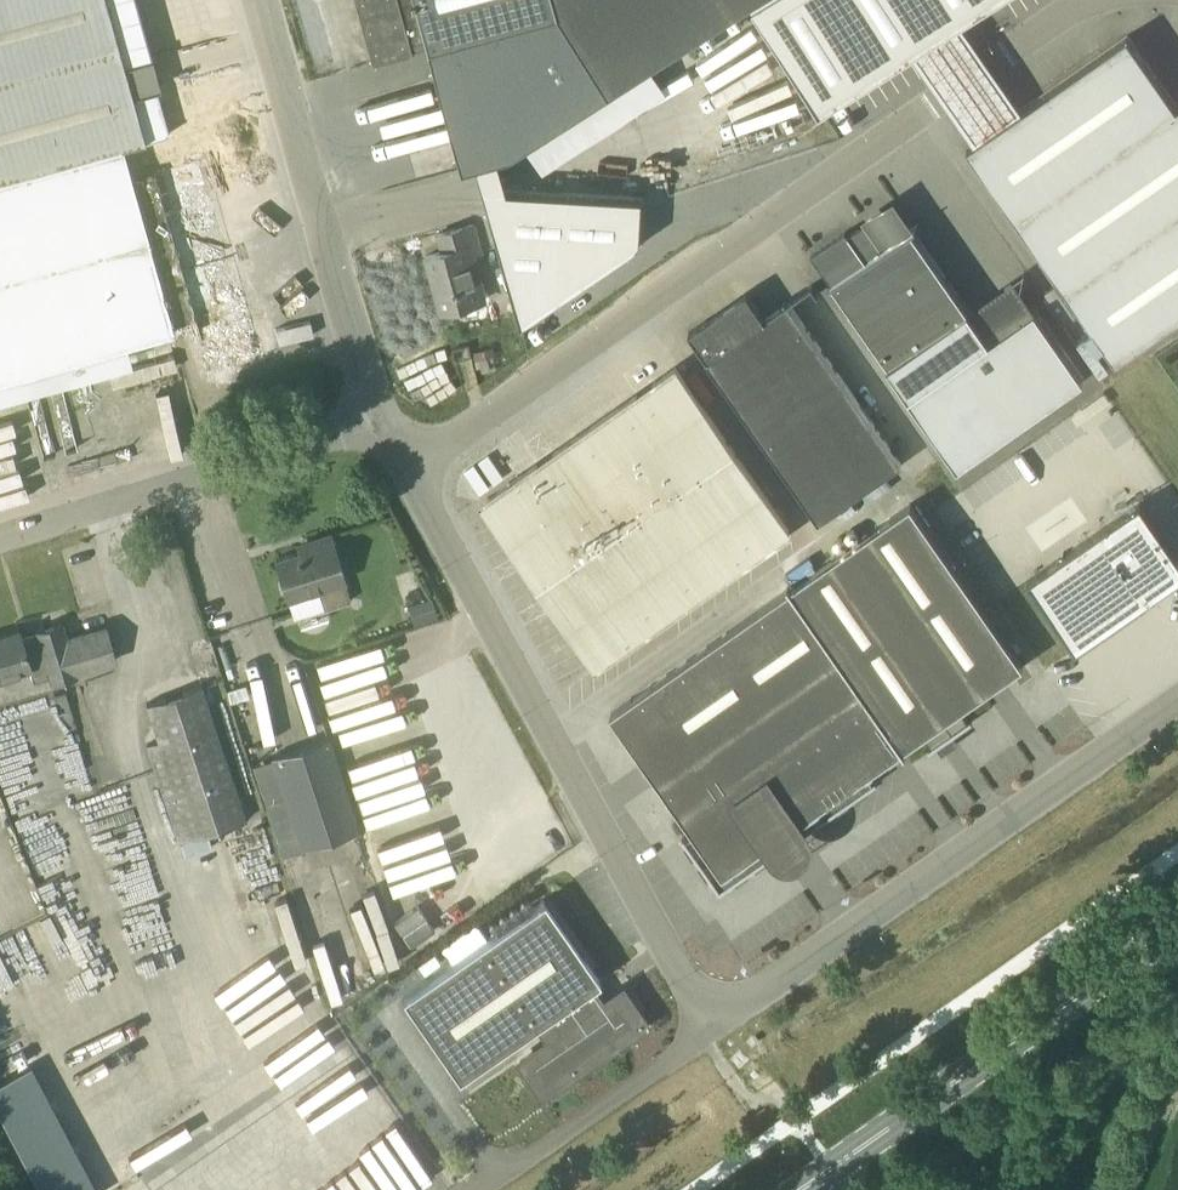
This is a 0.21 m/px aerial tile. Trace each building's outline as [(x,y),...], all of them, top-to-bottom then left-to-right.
[(132,93),(107,0),(0,0),(0,130),(132,93)] [(375,64),(415,53),(413,46),(429,41),(464,169),(513,155),(757,0),(357,0),(375,64)] [(833,96),(983,0),(772,0),(833,96)] [(1144,57),(1128,34),(967,146),(1116,360),(1177,317),(1177,105),(1144,57)] [(178,80),(132,93),(0,130),(0,380),(174,331),(173,325),(195,319),(209,372),(256,359),(178,80)] [(643,198),(486,188),(522,323),(640,244),(643,198)] [(909,396),(990,339),(913,229),(921,224),(920,223),(886,246),(869,222),(872,220),(871,219),(849,235),(846,231),(812,255),(832,284),(829,286),(830,287),(832,286),(909,396)] [(442,312),(466,305),(488,299),(477,256),(485,254),(477,223),(439,233),(443,251),(427,255),(442,312)] [(900,462),(788,301),(754,325),(740,305),(735,308),(851,495),(900,462)] [(851,495),(735,308),(719,320),(721,323),(713,329),(710,325),(694,337),(708,357),(706,359),(817,519),(851,495)] [(1035,308),(990,339),(909,396),(958,465),(1084,377),(1035,308)] [(456,360),(473,355),(469,343),(453,348),(456,360)] [(494,346),(474,350),(475,359),(494,355),(496,355),(494,346)] [(598,662),(789,529),(763,490),(733,448),(703,405),(676,367),(485,500),(512,538),(514,537),(530,560),(541,576),(540,576),(543,580),(546,584),(547,584),(549,588),(573,622),(571,624),(598,662)] [(1009,586),(1058,656),(1177,574),(1177,555),(1137,497),(1009,586)] [(968,720),(960,708),(1024,663),(911,502),(611,712),(696,833),(687,839),(685,836),(683,837),(721,891),(878,781),(876,779),(873,781),(867,773),(924,733),(932,745),(929,747),(930,749),(973,719),(972,717),(968,720)] [(350,595),(346,580),(331,534),(308,541),(310,548),(275,560),(288,598),(323,587),(328,602),(350,595)] [(432,598),(408,606),(414,624),(438,616),(432,598)] [(61,624),(37,632),(38,636),(23,640),(19,630),(0,637),(0,677),(32,667),(36,679),(53,674),(54,679),(116,659),(106,627),(66,639),(61,624)] [(180,842),(246,820),(202,687),(147,705),(159,742),(148,746),(180,842)] [(301,849),(360,829),(330,739),(270,759),(301,849)] [(601,1005),(589,988),(600,981),(543,900),(402,997),(459,1079),(539,1023),(551,1040),(521,1061),(542,1092),(643,1022),(622,991),(601,1005)] [(415,901),(391,917),(407,941),(431,925),(415,901)] [(0,1071),(0,1105),(47,1189),(106,1189),(33,1055),(0,1071)] [(360,1145),(391,1189),(414,1189),(439,1173),(401,1118),(360,1145)] [(333,1175),(307,1189),(342,1189),(333,1175)]
